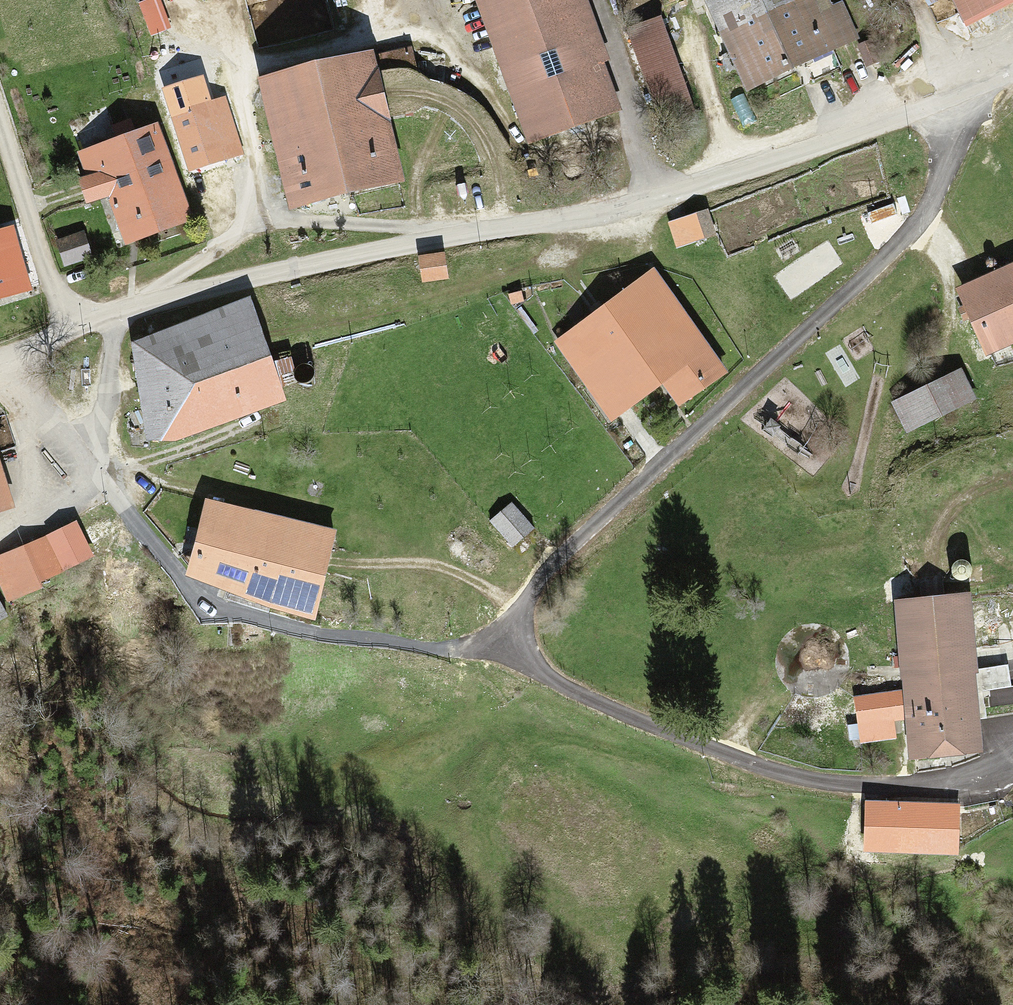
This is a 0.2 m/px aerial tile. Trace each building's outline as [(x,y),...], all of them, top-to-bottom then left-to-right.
[(533,149),(623,116),(579,0),(477,0),(533,149)] [(695,6),(705,2),(755,102),(859,51),(833,0),(692,0),(695,6)] [(961,25),(1012,1),(1012,0),(950,0),(961,25)] [(663,24),(632,35),(664,127),(696,116),(663,24)] [(862,54),(871,76),(885,70),(875,48),(862,54)] [(405,53),(264,90),(298,217),(405,188),(377,86),(411,76),(405,53)] [(224,105),(173,124),(192,178),(244,160),(224,105)] [(190,234),(159,135),(81,160),(89,183),(80,186),(88,211),(110,204),(126,254),(190,234)] [(33,296),(15,237),(0,242),(0,306),(33,296)] [(84,239),(58,248),(66,272),(92,264),(84,239)] [(447,262),(422,265),(424,288),(449,285),(447,262)] [(962,295),(988,352),(1012,341),(1012,272),(962,295)] [(656,278),(559,346),(613,423),(711,355),(656,278)] [(251,308),(133,350),(154,455),(286,405),(251,308)] [(958,378),(889,408),(902,438),(971,408),(958,378)] [(0,457),(0,512),(17,507),(0,457)] [(510,511),(492,527),(513,551),(531,535),(510,511)] [(340,537),(209,512),(194,589),(325,614),(340,537)] [(0,563),(0,585),(10,606),(43,591),(39,583),(89,561),(75,530),(0,563)] [(963,608),(892,615),(900,699),(855,703),(859,749),(904,745),(906,766),(977,760),(963,608)] [(865,819),(865,856),(953,857),(954,813),(917,812),(917,820),(865,819)]
